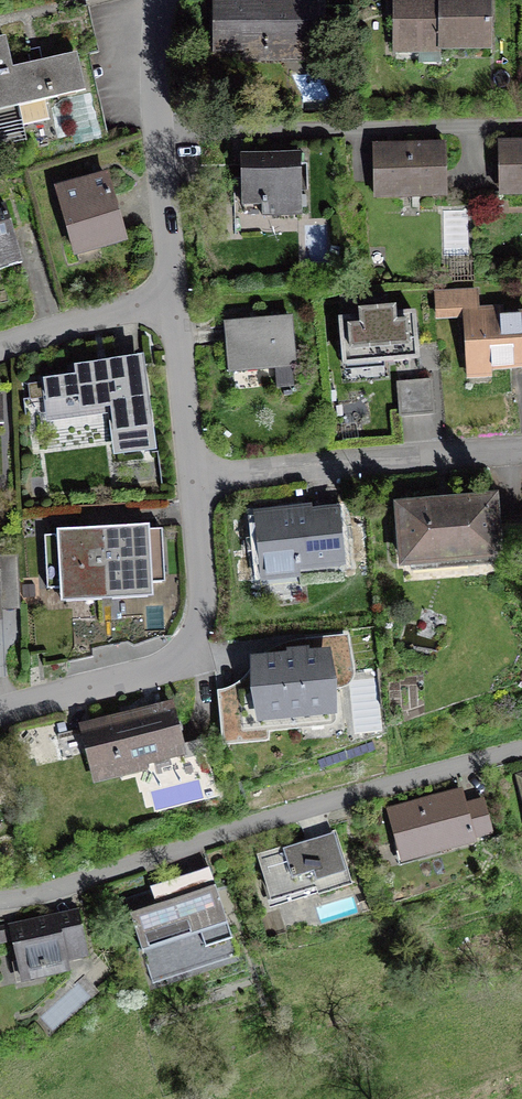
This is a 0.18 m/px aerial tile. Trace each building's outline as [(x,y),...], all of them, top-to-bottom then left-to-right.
[(214,40),(243,39),(243,51),(324,50),(324,0),(214,0),(214,40)] [(389,42),(438,42),(487,42),(487,0),(389,0),(389,42)] [(37,49),(40,63),(70,57),(98,51),(95,36),(37,49)] [(17,98),(11,70),(5,40),(0,41),(0,102),(17,98)] [(40,63),(11,70),(17,98),(23,124),(48,119),(44,99),(59,96),(77,92),(70,57),(40,63)] [(77,92),(59,96),(62,109),(100,101),(97,88),(77,92)] [(103,116),(100,101),(62,109),(65,124),(103,116)] [(107,132),(103,116),(65,124),(69,140),(107,132)] [(511,149),(512,199),(521,198),(521,149),(511,149)] [(456,155),(383,158),(385,204),(458,202),(456,155)] [(314,157),(258,158),(259,206),(278,205),(279,217),(316,216),(314,157)] [(124,179),(67,196),(85,260),(142,244),(124,179)] [(0,215),(0,277),(35,265),(17,209),(0,215)] [(476,320),(480,384),(513,382),(513,374),(521,374),(521,316),(518,316),(518,310),(489,312),(488,295),(450,298),(452,321),(476,320)] [(417,312),(340,316),(342,364),(420,360),(417,312)] [(296,319),(228,324),(232,371),(300,365),(296,319)] [(160,360),(93,369),(94,378),(60,382),(63,404),(99,400),(101,414),(130,410),(133,433),(170,428),(160,360)] [(433,384),(401,383),(399,418),(431,420),(433,384)] [(513,503),(404,510),(409,574),(518,566),(513,503)] [(352,513),(265,521),(271,586),(359,578),(352,513)] [(160,525),(104,528),(108,595),(164,592),(160,525)] [(48,598),(108,595),(104,528),(44,532),(48,598)] [(0,575),(0,623),(11,623),(10,575),(0,575)] [(311,660),(259,665),(265,724),(340,716),(334,663),(352,661),(349,636),(309,640),(311,660)] [(172,698),(75,726),(92,782),(189,754),(172,698)] [(494,796),(475,801),(471,787),(393,810),(408,862),(487,839),(505,834),(494,796)] [(320,892),(349,883),(334,834),(261,857),(273,898),(318,885),(320,892)] [(238,955),(215,886),(180,898),(176,885),(126,902),(153,983),(238,955)] [(87,957),(77,910),(75,911),(78,923),(59,928),(56,915),(54,915),(54,917),(13,927),(12,924),(11,925),(22,974),(44,969),(45,974),(66,970),(66,972),(68,972),(66,960),(85,956),(85,958),(87,957)]
